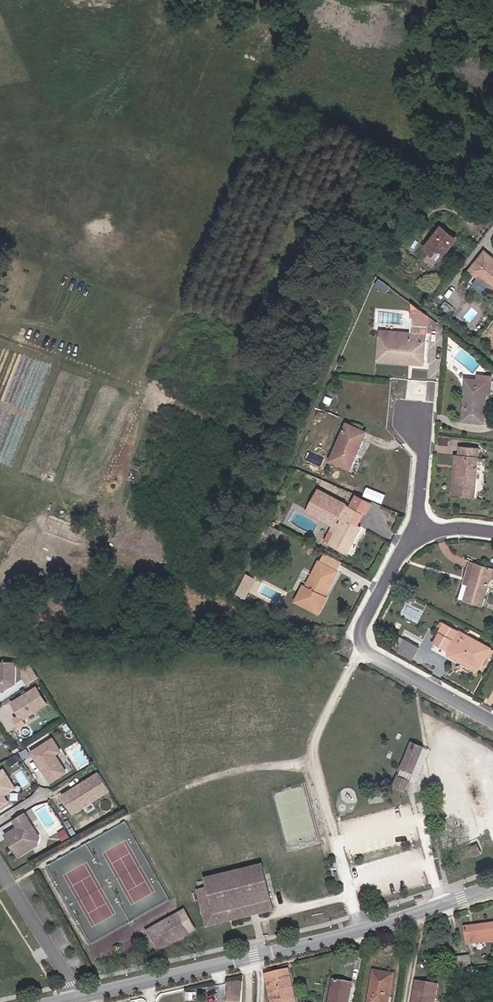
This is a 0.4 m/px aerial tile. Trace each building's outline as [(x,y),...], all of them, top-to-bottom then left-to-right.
[(461,175),(454,184),(463,192),(470,182),(461,175)] [(456,200),(463,192),(454,184),(446,192),(456,200)] [(428,246),(440,256),(456,235),(444,225),(428,246)] [(491,256),(489,258),(483,254),(470,270),(492,290),(492,258),(491,256)] [(369,284),(383,295),(388,289),(373,278),(369,284)] [(406,304),(405,318),(412,319),(411,329),(423,330),(423,312),(406,304)] [(423,361),(423,330),(411,329),(412,319),(405,318),(404,333),(386,332),(384,359),(423,361)] [(491,376),(479,375),(479,382),(475,382),(465,382),(463,423),(485,424),(486,393),(490,393),(491,376)] [(333,458),(332,461),(348,466),(361,432),(346,426),(344,429),(343,432),(342,436),(340,441),(339,443),(333,458)] [(448,496),(455,496),(457,447),(450,447),(448,496)] [(477,448),(457,447),(455,496),(475,497),(477,448)] [(364,527),(369,515),(322,496),(314,514),(323,518),(321,522),(340,529),(333,547),(357,556),(368,529),(364,527)] [(471,585),(478,564),(472,562),(465,583),(471,585)] [(478,564),(471,585),(466,600),(482,606),(491,579),(492,580),(492,569),(478,564)] [(311,576),(328,583),(332,574),(315,567),(311,576)] [(237,592),(246,597),(258,576),(248,571),(237,592)] [(299,601),(318,609),(329,584),(328,583),(311,576),(310,575),(306,586),(305,587),(300,600),(299,601)] [(489,628),(491,624),(492,625),(492,618),(489,615),(483,625),(489,628)] [(454,655),(482,671),(486,674),(492,661),(492,655),(445,628),(443,632),(446,634),(438,647),(454,655)] [(402,641),(406,644),(410,638),(405,635),(402,641)] [(424,646),(410,638),(406,644),(402,651),(416,659),(424,646)] [(482,671),(454,655),(450,662),(478,678),(482,671)] [(0,660),(0,691),(16,682),(17,660),(0,660)] [(26,682),(38,678),(33,663),(21,668),(26,682)] [(37,687),(14,702),(24,718),(47,703),(37,687)] [(54,738),(33,751),(52,781),(67,771),(56,754),(61,750),(54,738)] [(423,746),(413,742),(402,769),(412,773),(423,746)] [(412,773),(402,769),(399,777),(408,781),(415,784),(426,759),(430,750),(425,747),(423,746),(412,773)] [(31,754),(27,748),(21,752),(24,758),(31,754)] [(68,770),(74,767),(65,750),(60,753),(68,770)] [(0,772),(0,807),(8,802),(4,795),(15,787),(4,769),(0,772)] [(111,789),(100,772),(63,795),(74,812),(111,789)] [(408,781),(399,777),(394,787),(395,787),(404,791),(408,781)] [(19,826),(6,834),(20,855),(38,844),(40,837),(25,812),(14,819),(19,826)] [(200,892),(210,927),(254,915),(275,910),(265,868),(211,881),(213,888),(200,892)] [(179,915),(157,927),(167,945),(189,934),(179,915)] [(464,932),(465,949),(492,944),(492,926),(464,932)] [(159,949),(167,945),(157,927),(149,931),(159,949)] [(464,959),(445,963),(447,974),(466,970),(464,959)] [(388,980),(371,977),(366,1001),(383,1001),(388,980)] [(267,1001),(288,1001),(283,979),(263,985),(267,1001)] [(232,992),(245,992),(246,985),(232,984),(232,992)] [(434,987),(413,984),(410,1001),(432,1001),(434,987)] [(347,992),(330,989),(328,1001),(345,1001),(347,992)] [(232,992),(231,1001),(245,1001),(245,997),(245,994),(245,992),(232,992)]
